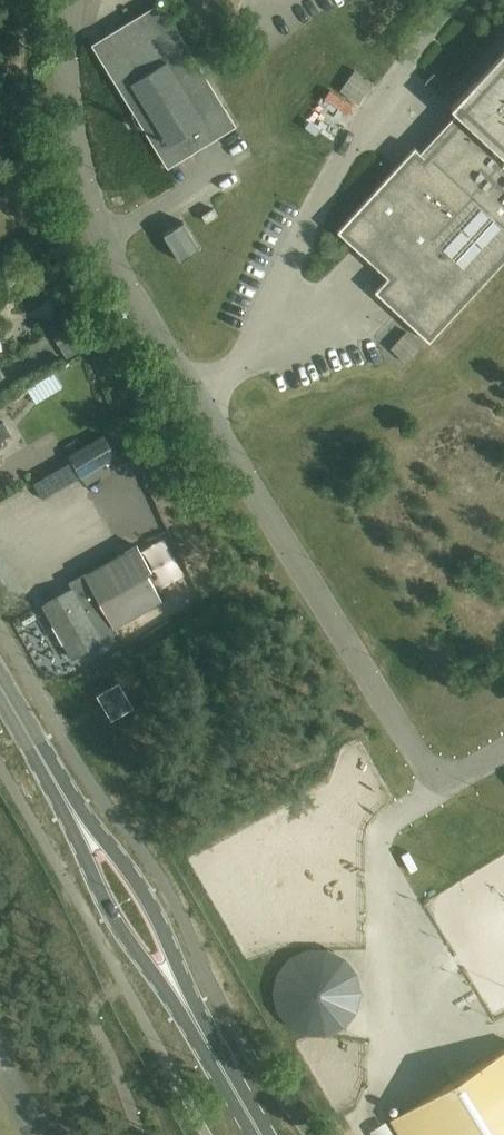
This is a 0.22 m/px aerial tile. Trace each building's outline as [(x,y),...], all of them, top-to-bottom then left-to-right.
[(189,48),(160,2),(159,3),(164,11),(143,24),(138,16),(93,43),(92,42),(91,43),(119,89),(120,89),(144,126),(157,149),(156,149),(167,167),(236,125),(225,107),(224,108),(188,48),(189,48)] [(395,167),(337,229),(387,276),(374,290),(390,304),(393,301),(400,307),(396,310),(429,340),(503,258),(503,48),(451,106),(465,119),(428,158),(414,146),(395,167)] [(201,215),(206,222),(217,215),(213,208),(201,215)] [(200,248),(183,220),(163,233),(180,260),(200,248)] [(58,344),(85,328),(74,310),(48,326),(58,344)] [(390,347),(406,362),(422,345),(405,330),(390,347)] [(8,442),(5,438),(11,434),(4,421),(0,424),(0,447),(8,442)] [(118,457),(104,434),(69,455),(82,478),(118,457)] [(52,621),(72,656),(118,631),(115,625),(162,599),(147,573),(151,571),(137,545),(69,582),(73,588),(46,603),(55,619),(52,621)] [(96,694),(111,719),(133,706),(118,681),(96,694)] [(346,959),(327,950),(307,950),(289,959),(276,975),(272,995),(276,1014),(289,1030),(307,1039),(327,1039),(346,1030),(358,1014),(363,995),(358,975),(346,959)] [(390,1117),(401,1134),(503,1134),(503,1048),(390,1117)]
